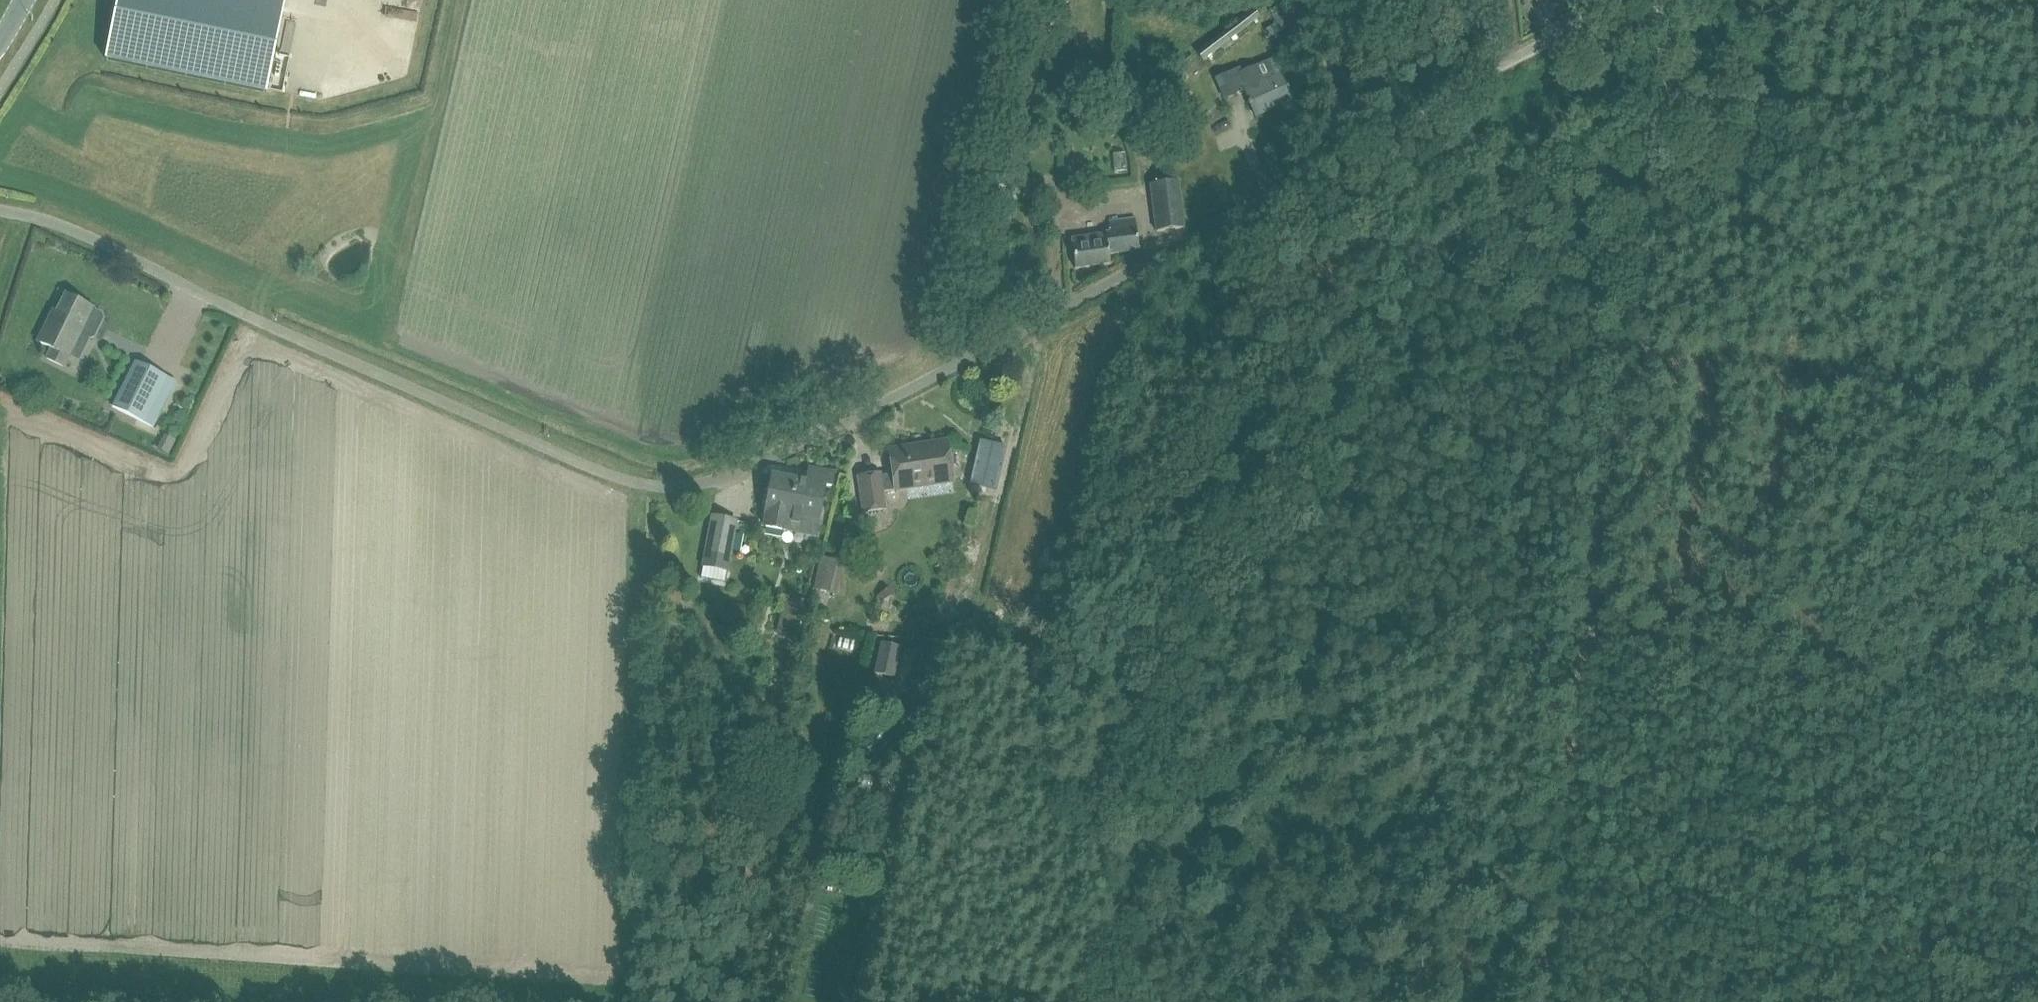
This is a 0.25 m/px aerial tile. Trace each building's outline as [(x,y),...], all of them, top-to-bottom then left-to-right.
[(267,90),(283,12),(226,0),(119,0),(106,57),(267,90)] [(1276,22),(1282,31),(1309,15),(1304,7),(1292,14),(1287,6),(1272,15),(1276,22)] [(1252,10),(1196,54),(1203,62),(1259,18),(1252,10)] [(1265,31),(1270,38),(1278,32),(1274,25),(1265,31)] [(1292,101),(1284,83),(1279,71),(1283,70),(1276,55),(1240,70),(1239,68),(1215,78),(1225,100),(1244,91),(1255,117),(1292,101)] [(1177,67),(1187,79),(1199,68),(1197,66),(1198,65),(1191,56),(1177,67)] [(1177,181),(1149,184),(1156,231),(1184,228),(1177,181)] [(996,222),(996,209),(985,209),(984,222),(996,222)] [(1139,251),(1137,231),(1135,219),(1109,221),(1109,231),(1071,238),(1076,269),(1110,264),(1109,255),(1139,251)] [(45,360),(63,368),(68,358),(70,358),(81,335),(90,339),(93,338),(103,319),(101,314),(93,310),(94,309),(65,295),(52,321),(49,319),(38,342),(51,349),(45,360)] [(112,408),(153,428),(176,382),(135,362),(112,408)] [(953,480),(950,462),(947,442),(888,451),(892,475),(880,477),(880,475),(858,478),(863,513),(887,509),(884,490),(953,480)] [(980,442),(970,484),(984,488),(995,490),(1005,448),(994,445),(980,442)] [(826,491),(831,488),(834,474),(809,470),(807,483),(772,477),(765,513),(767,514),(765,528),(784,532),(818,537),(826,491)] [(729,559),(733,541),(736,522),(712,517),(709,537),(703,568),(727,573),(729,559)] [(821,556),(812,590),(835,596),(844,562),(821,556)] [(776,634),(795,639),(802,615),(782,610),(776,634)] [(852,652),(854,643),(840,640),(838,648),(852,652)] [(899,648),(877,643),(869,676),(891,681),(899,648)] [(916,662),(935,665),(938,650),(919,646),(916,662)] [(849,785),(869,790),(873,775),(853,769),(849,785)]
